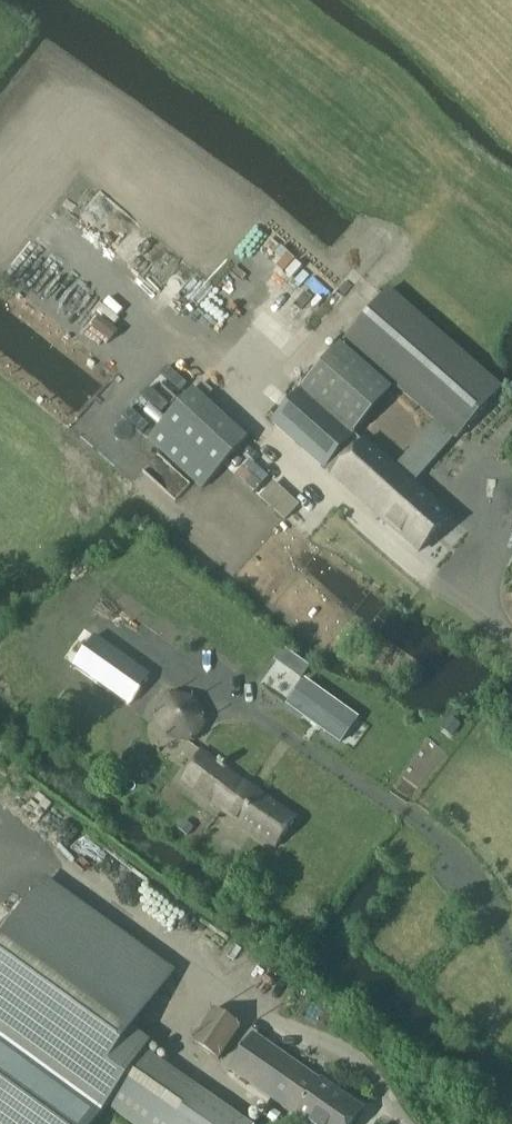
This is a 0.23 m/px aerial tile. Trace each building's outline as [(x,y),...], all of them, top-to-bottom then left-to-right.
[(501,390),(389,292),(344,342),(436,423),(454,439),(456,441),(501,390)] [(340,346),(302,390),(355,435),(358,432),(363,426),(373,414),(385,400),(393,392),(378,379),(358,362),(341,347),(340,346)] [(355,435),(302,390),(271,424),(324,470),(355,435)] [(204,491),(248,441),(194,393),(150,443),(204,491)] [(335,479),(335,480),(419,554),(451,518),(413,485),(439,456),(454,439),(436,423),(422,440),(396,470),(370,446),(366,443),(335,479)] [(149,677),(96,639),(75,668),(128,706),(149,677)] [(283,649),(274,662),(301,681),(302,680),(310,668),(283,649)] [(305,680),(286,706),(341,746),(360,719),(305,680)] [(275,849),(296,820),(202,751),(182,781),(275,849)] [(99,1117),(107,1106),(145,1053),(126,1039),(172,977),(44,884),(0,944),(0,1123),(94,1123),(99,1117)] [(220,1062),(241,1030),(214,1012),(192,1044),(220,1062)] [(363,1111),(254,1035),(230,1071),(306,1123),(354,1123),(363,1111)] [(148,1052),(108,1106),(133,1123),(246,1123),(148,1052)]
